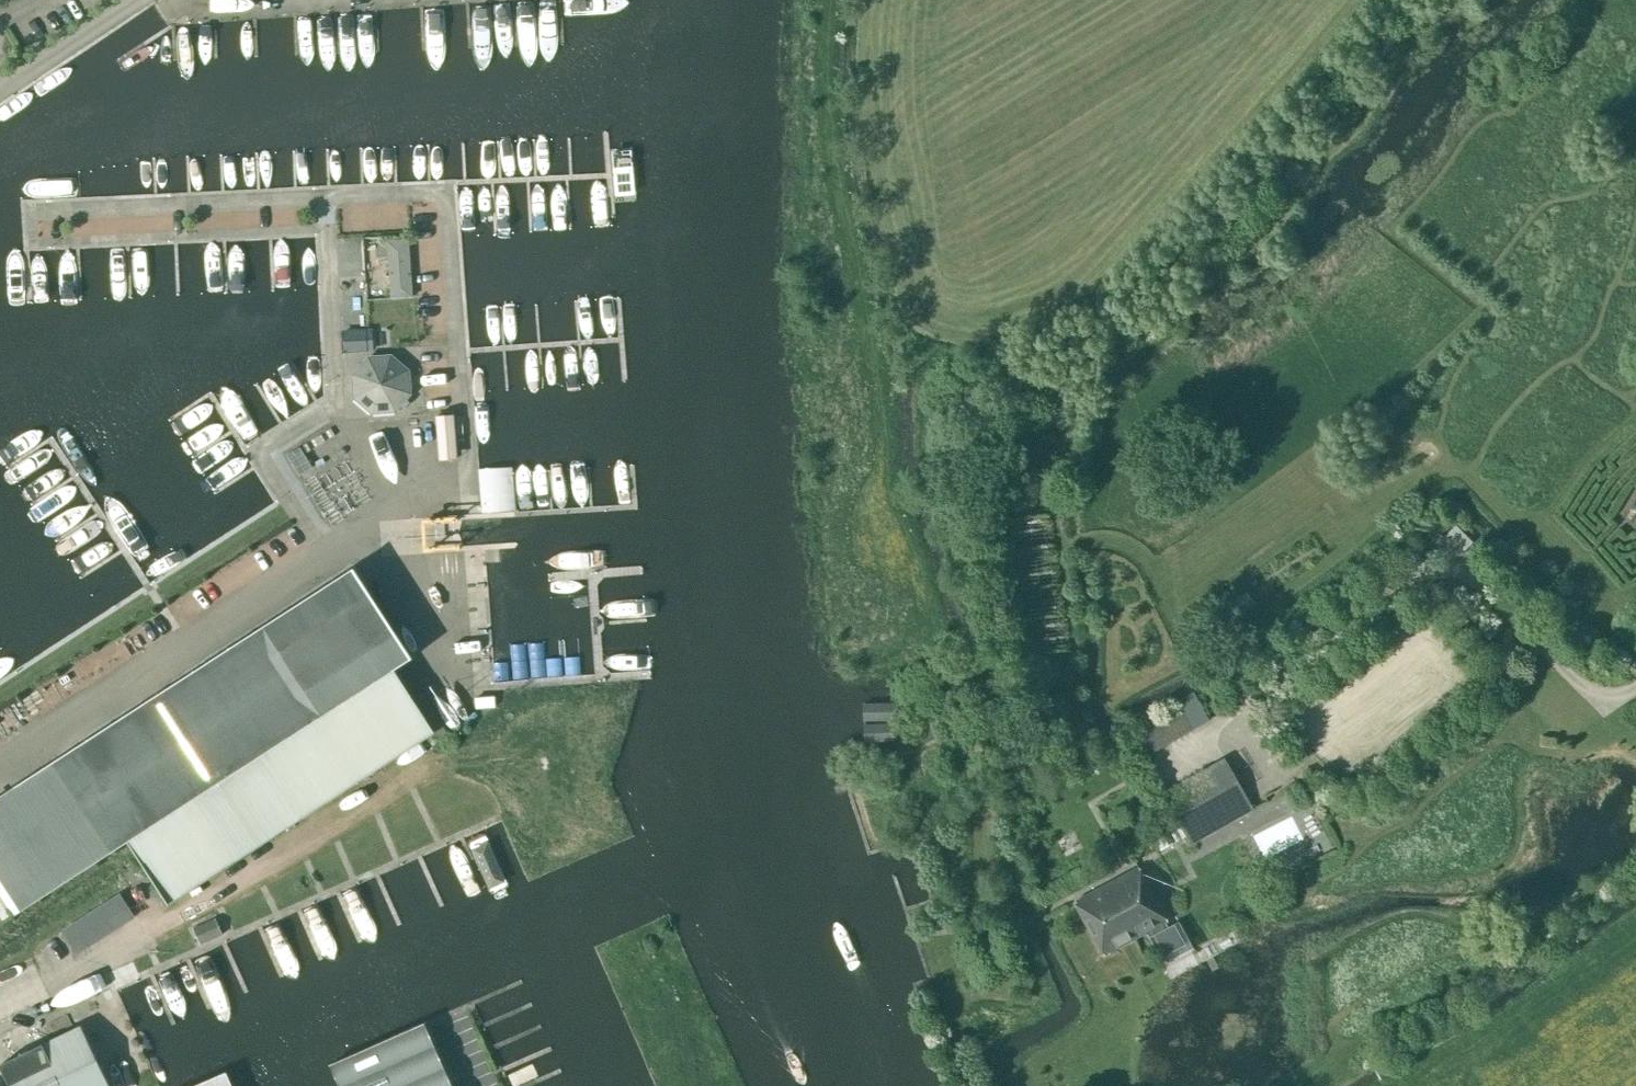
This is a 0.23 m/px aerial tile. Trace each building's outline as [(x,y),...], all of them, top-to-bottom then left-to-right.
[(390,299),(412,297),(408,239),(386,241),(390,299)] [(372,351),(371,331),(351,333),(353,352),(372,351)] [(402,409),(408,402),(405,400),(409,395),(408,372),(390,357),(368,359),(353,376),(355,399),(372,413),(394,412),(399,407),(402,409)] [(393,671),(412,659),(353,569),(0,797),(0,897),(13,917),(127,843),(167,905),(434,733),(439,742),(449,736),(420,692),(411,698),(393,671)] [(1193,692),(1175,703),(1178,708),(1191,731),(1209,720),(1193,692)] [(862,720),(903,719),(903,703),(862,703),(862,720)] [(1178,708),(1153,722),(1166,745),(1191,731),(1178,708)] [(1141,759),(1166,745),(1153,722),(1128,736),(1141,759)] [(892,740),(892,723),(863,723),(863,741),(892,740)] [(1190,845),(1253,810),(1224,758),(1161,794),(1190,845)] [(1074,901),(1103,955),(1144,932),(1153,950),(1159,947),(1164,957),(1186,946),(1174,924),(1168,927),(1165,922),(1166,921),(1138,867),(1074,901)] [(131,916),(118,897),(62,932),(75,952),(131,916)] [(199,945),(222,935),(214,918),(192,928),(199,945)] [(424,1024),(329,1065),(338,1085),(342,1085),(433,1046),(424,1024)] [(80,1027),(0,1065),(0,1067),(9,1085),(109,1085),(80,1027)] [(433,1046),(342,1085),(402,1085),(443,1068),(433,1046)] [(443,1068),(402,1085),(451,1085),(443,1068)] [(135,1078),(117,1085),(139,1085),(135,1078)]
